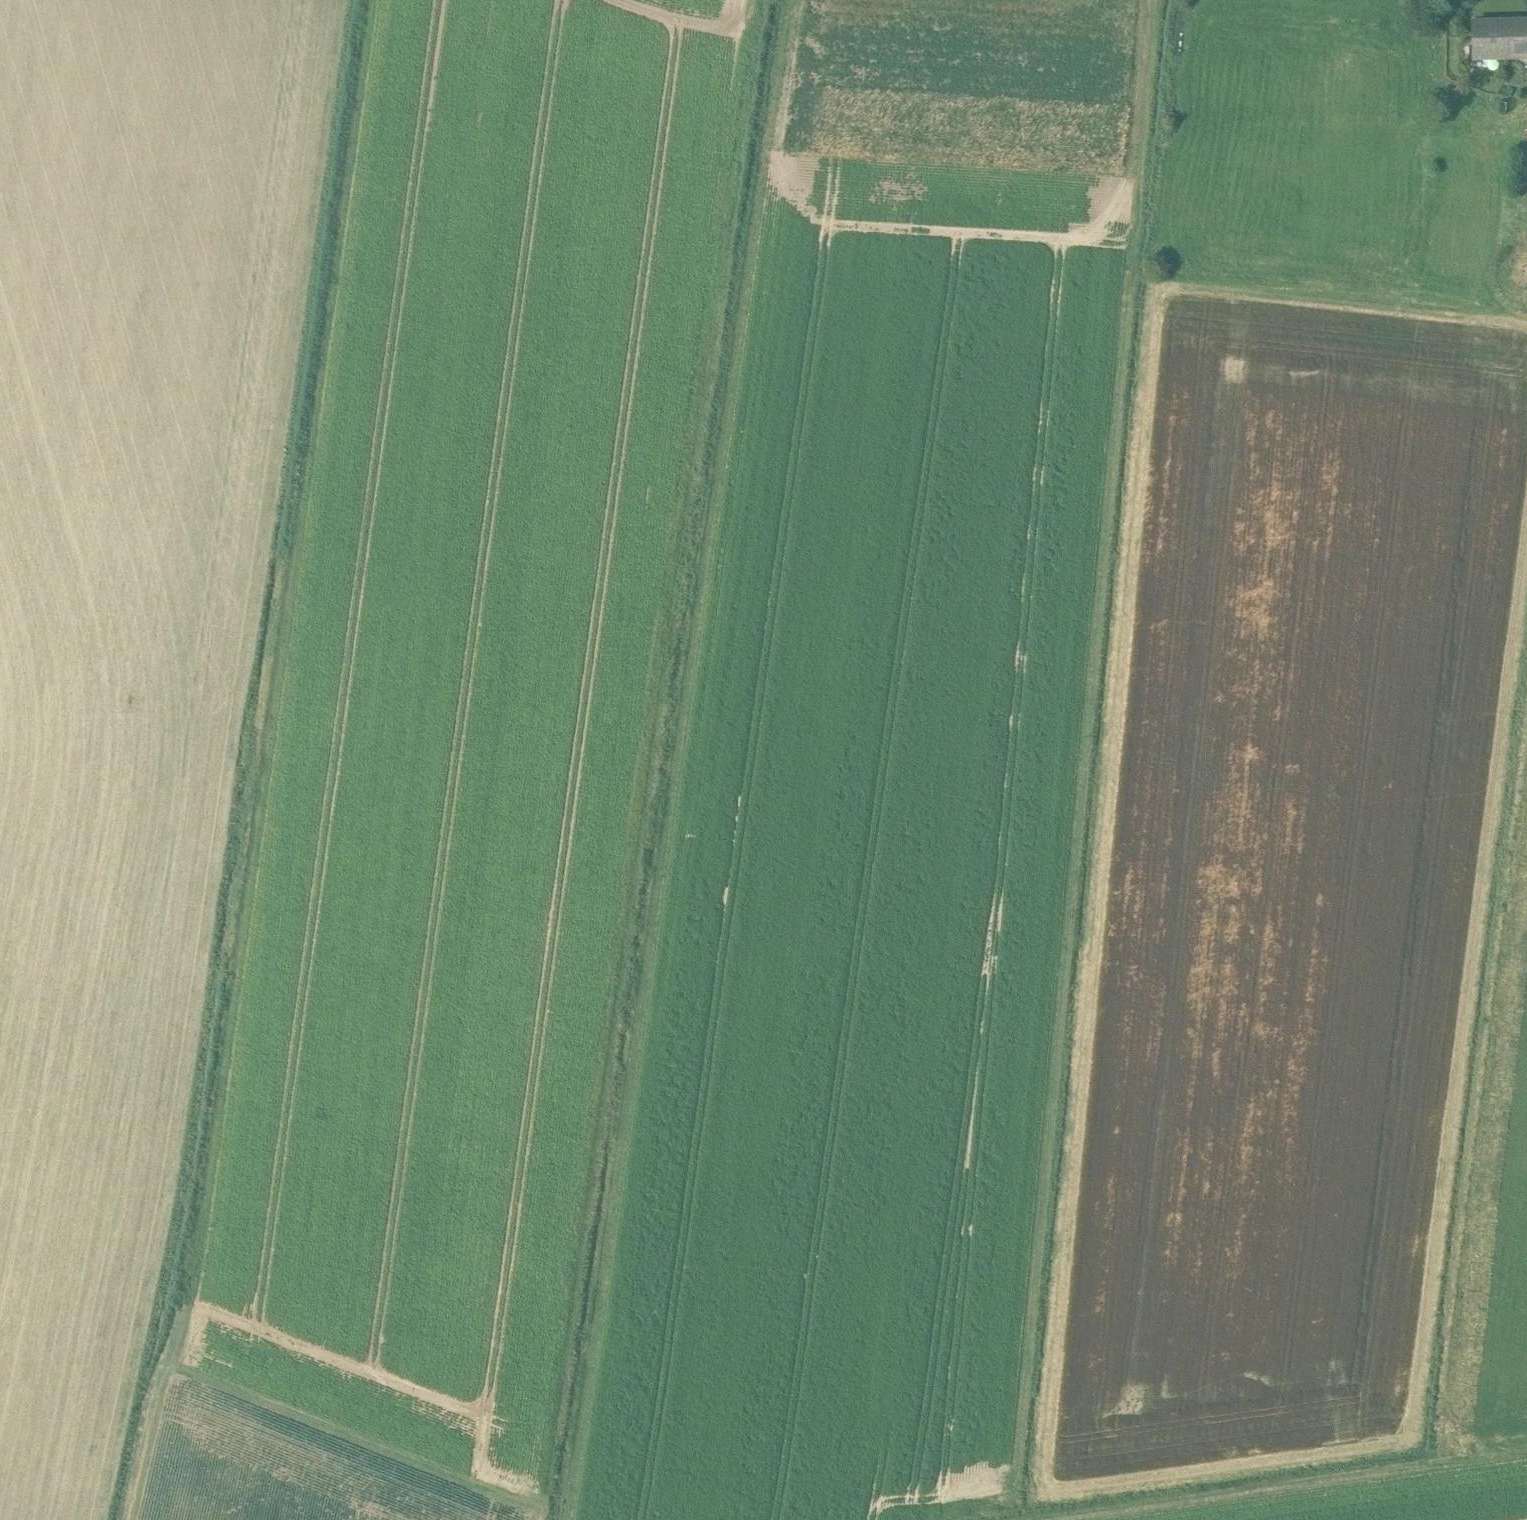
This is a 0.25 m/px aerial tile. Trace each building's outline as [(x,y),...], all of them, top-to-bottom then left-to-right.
[(1473,21),(1474,56),(1526,54),(1526,19),(1473,21)]
